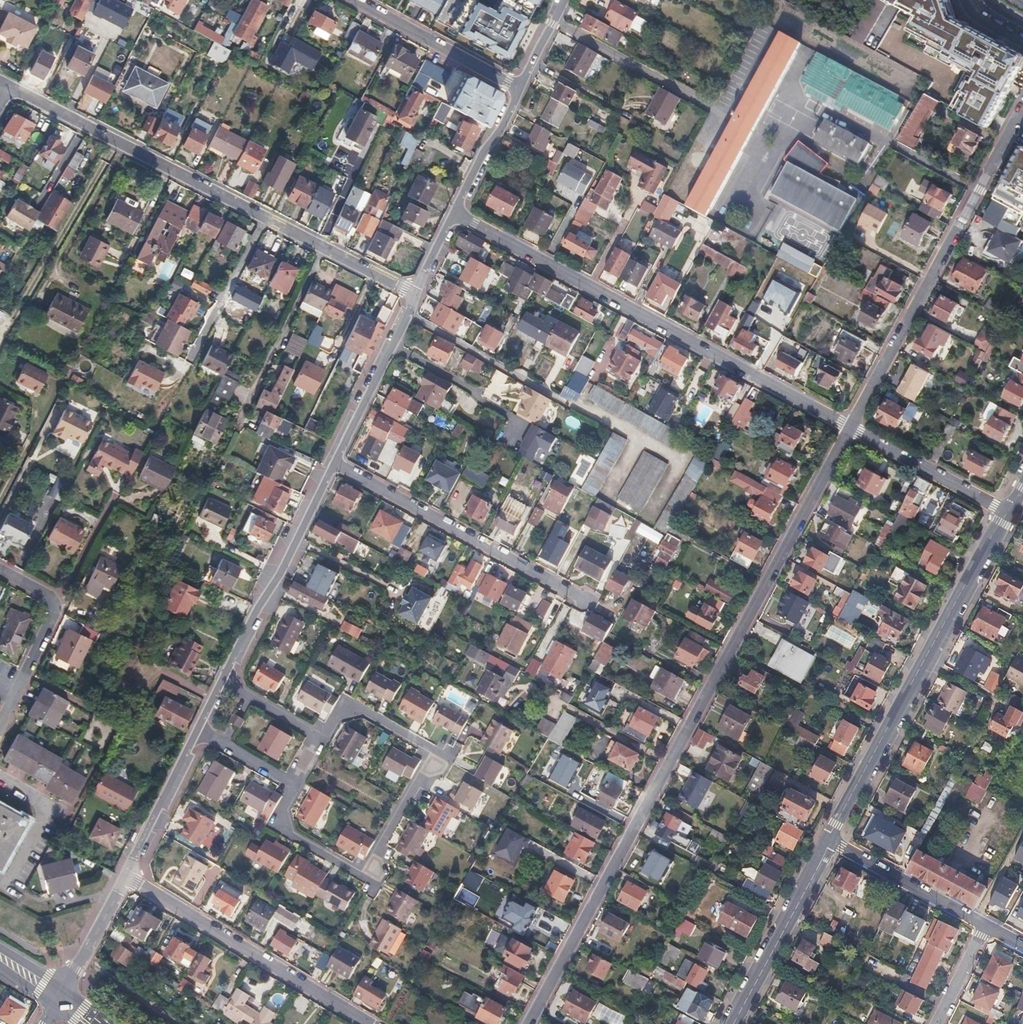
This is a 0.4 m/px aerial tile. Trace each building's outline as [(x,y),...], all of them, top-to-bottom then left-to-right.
[(8,12),(11,6),(10,5),(10,4),(4,0),(0,0),(0,8),(8,12)] [(71,11),(72,14),(82,19),(92,0),(76,0),(71,11)] [(115,0),(99,0),(92,14),(101,18),(102,17),(123,28),(133,9),(115,0)] [(170,1),(166,8),(177,14),(184,0),(168,0),(170,1)] [(206,5),(214,9),(219,0),(209,0),(206,5)] [(237,24),(232,33),(242,38),(247,41),(246,43),(243,41),(236,54),(252,62),(254,63),(259,55),(249,50),(256,37),(252,35),(268,6),(261,3),(262,0),(250,0),(237,24)] [(488,8),(474,0),(410,0),(437,15),(434,19),(473,40),(474,38),(485,44),(484,46),(506,58),(523,27),(522,26),(530,12),(536,0),(493,0),(488,8)] [(887,0),(873,0),(850,38),(863,45),(889,1),(887,0)] [(903,3),(927,17),(938,49),(980,72),(958,112),(988,129),(1008,91),(1022,64),(1022,56),(964,24),(954,19),(948,0),(905,0),(903,3)] [(637,15),(615,2),(606,18),(612,22),(611,25),(622,31),(623,28),(628,31),(637,15)] [(314,10),(308,22),(316,27),(315,29),(328,36),(335,22),(314,10)] [(8,12),(0,27),(0,34),(6,37),(16,42),(17,43),(28,23),(8,12)] [(588,15),(581,28),(615,47),(623,34),(588,15)] [(198,20),(192,30),(211,40),(224,47),(228,41),(228,40),(224,37),(201,25),(203,23),(198,20)] [(361,25),(353,21),(345,37),(352,41),(358,30),(361,25)] [(237,24),(232,22),(224,37),(228,40),(229,39),(232,33),(237,24)] [(35,27),(28,23),(17,43),(25,47),(35,27)] [(323,52),(285,30),(268,59),(290,72),(295,61),(312,71),(323,52)] [(358,30),(352,41),(347,52),(371,65),(382,44),(358,30)] [(242,38),(232,33),(229,39),(238,45),(242,38)] [(800,45),(780,34),(686,207),(706,218),(711,209),(699,203),(730,146),(742,152),(764,111),(753,104),(783,48),(795,54),(800,45)] [(211,40),(208,46),(221,53),(224,47),(211,40)] [(70,43),(63,57),(70,60),(67,66),(83,75),(93,55),(70,43)] [(405,49),(396,44),(385,65),(389,66),(387,70),(406,81),(418,59),(403,51),(405,49)] [(597,54),(579,44),(565,69),(583,79),(597,54)] [(227,49),(224,47),(221,53),(219,57),(225,60),(230,50),(227,49)] [(795,54),(783,48),(753,104),(764,111),(795,54)] [(828,98),(834,102),(847,78),(850,72),(817,55),(801,84),(806,86),(804,91),(804,92),(804,93),(804,94),(804,95),(805,95),(824,106),(828,98)] [(451,74),(424,59),(411,84),(418,88),(423,90),(430,77),(444,85),(451,74)] [(47,88),(58,67),(52,64),(47,73),(40,69),(34,81),(47,88)] [(136,66),(125,87),(140,95),(139,98),(156,108),(169,83),(136,66)] [(113,86),(92,75),(84,90),(83,92),(105,102),(113,86)] [(470,75),(464,77),(449,105),(451,106),(464,113),(470,104),(473,103),(473,105),(476,105),(476,108),(471,117),(488,126),(502,98),(501,94),(500,91),(470,75)] [(847,78),(834,102),(844,107),(889,131),(902,108),(847,78)] [(403,97),(408,100),(398,117),(411,124),(417,115),(413,113),(422,95),(425,97),(424,98),(439,106),(441,101),(424,91),(423,94),(417,91),(418,88),(411,84),(403,97)] [(575,92),(561,84),(552,100),(567,108),(575,92)] [(679,99),(659,88),(644,114),(663,125),(679,99)] [(916,147),(940,98),(925,90),(900,140),(916,147)] [(828,98),(824,106),(830,109),(834,102),(828,98)] [(552,100),(541,119),(557,128),(568,108),(567,108),(552,100)] [(441,101),(439,106),(432,117),(436,120),(442,122),(451,106),(449,105),(441,101)] [(834,102),(830,109),(839,114),(843,108),(844,107),(834,102)] [(355,116),(350,113),(336,138),(350,145),(354,139),(362,144),(377,116),(367,111),(363,109),(364,107),(362,106),(361,108),(360,107),(355,116)] [(32,125),(14,114),(4,130),(22,142),(32,125)] [(158,119),(149,115),(142,129),(150,133),(158,119)] [(436,120),(432,117),(425,132),(429,134),(436,120)] [(178,127),(161,118),(152,135),(169,144),(178,127)] [(190,127),(192,128),(183,145),(197,153),(206,136),(211,127),(195,118),(190,127)] [(470,123),(462,119),(457,130),(473,139),(478,128),(473,126),(474,124),(471,121),(470,123)] [(590,120),(588,125),(602,133),(605,128),(590,120)] [(823,122),(813,141),(857,165),(868,146),(823,122)] [(551,133),(536,125),(526,143),(541,151),(551,133)] [(247,143),(219,127),(209,147),(237,161),(247,143)] [(978,136),(964,128),(956,144),(960,146),(959,148),(972,155),(975,149),(978,144),(975,142),(978,136)] [(401,133),(405,135),(416,141),(418,137),(403,129),(401,133)] [(457,130),(451,141),(456,144),(455,146),(461,150),(459,152),(472,157),(475,152),(468,149),(473,139),(457,130)] [(416,141),(405,135),(400,143),(409,148),(412,149),(416,141)] [(59,142),(49,136),(38,153),(47,158),(44,163),(50,167),(62,147),(58,145),(59,142)] [(518,144),(505,136),(501,144),(514,151),(518,144)] [(248,141),(247,143),(237,161),(236,163),(254,172),(265,150),(248,141)] [(783,161),(787,164),(771,195),(778,199),(821,224),(822,222),(825,218),(831,222),(829,228),(837,233),(854,204),(858,207),(864,197),(850,186),(842,195),(838,199),(832,194),(833,191),(835,189),(836,188),(819,175),(827,164),(798,142),(783,161)] [(578,149),(568,144),(563,153),(573,158),(578,149)] [(742,152),(730,146),(699,203),(711,209),(742,152)] [(408,151),(398,147),(393,157),(408,164),(409,160),(414,150),(412,149),(409,148),(408,151)] [(959,148),(955,154),(968,161),(972,155),(959,148)] [(18,170),(21,165),(21,163),(0,150),(0,159),(18,170)] [(82,156),(75,152),(58,180),(65,184),(82,156)] [(637,152),(630,165),(645,173),(638,187),(652,194),(666,168),(637,152)] [(293,165),(278,157),(269,173),(268,172),(263,181),(279,190),(284,180),(285,181),(293,165)] [(1012,176),(1022,182),(1022,157),(1012,176)] [(557,165),(549,160),(546,166),(554,170),(557,165)] [(591,178),(567,164),(558,182),(582,195),(591,178)] [(610,166),(607,171),(620,179),(623,173),(610,166)] [(620,179),(607,171),(590,202),(599,206),(604,209),(620,179)] [(436,184),(417,174),(407,195),(426,204),(436,184)] [(315,187),(297,179),(286,200),(304,209),(315,187)] [(258,185),(249,180),(242,194),(251,199),(258,185)] [(874,180),(872,185),(879,189),(883,191),(886,187),(874,180)] [(921,190),(930,195),(921,211),(938,221),(944,208),(951,195),(926,181),(921,190)] [(1005,181),(989,211),(992,213),(992,216),(1001,220),(1004,214),(997,211),(1002,201),(1009,205),(1013,199),(1022,204),(1022,191),(1005,181)] [(879,189),(872,185),(867,192),(875,196),(879,189)] [(360,189),(353,186),(334,226),(347,232),(350,226),(355,228),(363,212),(358,210),(356,213),(350,209),(351,206),(360,189)] [(332,196),(315,187),(304,209),(303,211),(321,220),(332,196)] [(518,200),(497,189),(488,205),(496,210),(509,217),(518,200)] [(842,195),(835,189),(833,191),(832,194),(838,199),(842,195)] [(66,203),(50,193),(39,213),(36,218),(38,219),(52,228),(66,203)] [(663,195),(656,209),(652,216),(658,220),(666,224),(677,203),(663,195)] [(370,197),(363,212),(355,228),(369,236),(377,219),(370,216),(372,212),(370,211),(375,199),(370,197)] [(590,202),(584,198),(580,206),(595,214),(599,206),(590,202)] [(1004,214),(1001,220),(992,216),(992,213),(989,211),(980,206),(975,215),(1001,229),(1009,233),(1015,222),(1022,207),(1022,204),(1013,199),(1009,205),(1002,201),(997,211),(1004,214)] [(6,217),(29,230),(36,218),(39,213),(30,208),(31,207),(25,203),(24,204),(16,200),(6,217)] [(126,200),(122,206),(133,211),(136,206),(126,200)] [(187,214),(165,202),(136,258),(149,265),(153,257),(162,262),(168,251),(177,234),(187,214)] [(643,202),(639,210),(650,216),(652,216),(656,209),(643,202)] [(71,206),(66,203),(52,228),(57,230),(71,206)] [(429,212),(409,203),(402,218),(409,222),(411,219),(423,225),(429,212)] [(121,209),(114,205),(105,221),(131,234),(141,216),(133,211),(122,206),(121,209)] [(200,209),(192,205),(187,214),(177,234),(180,236),(185,226),(191,229),(198,217),(203,219),(206,213),(207,210),(201,207),(200,209)] [(595,214),(580,206),(574,217),(575,218),(580,220),(589,225),(595,214)] [(876,234),(886,215),(868,206),(856,226),(863,230),(865,228),(876,234)] [(1009,233),(1018,238),(1022,230),(1022,207),(1015,222),(1009,233)] [(552,219),(534,209),(525,226),(532,230),(543,236),(552,219)] [(206,213),(203,219),(198,228),(212,236),(220,220),(206,213)] [(379,215),(377,219),(369,236),(373,237),(382,219),(382,217),(379,215)] [(930,224),(914,215),(902,237),(918,246),(922,238),(930,224)] [(38,219),(36,218),(29,230),(28,232),(32,235),(40,223),(37,221),(38,219)] [(564,236),(560,243),(565,245),(564,247),(573,251),(583,257),(583,256),(591,260),(595,251),(588,247),(589,246),(573,237),(580,225),(578,224),(580,220),(575,218),(570,226),(564,236)] [(822,222),(821,224),(829,228),(831,222),(825,218),(822,222)] [(402,229),(382,219),(373,237),(367,249),(385,258),(388,250),(391,252),(402,229)] [(658,220),(652,232),(660,237),(658,241),(671,249),(681,232),(666,224),(658,220)] [(244,231),(226,222),(217,240),(215,239),(208,252),(212,255),(219,242),(234,249),(244,231)] [(1008,260),(1011,259),(1012,259),(1015,258),(1015,257),(1018,256),(1020,255),(1022,253),(1022,252),(1022,250),(1020,248),(1022,242),(1022,240),(1018,238),(1009,233),(1001,229),(997,237),(996,240),(995,240),(994,239),(993,239),(992,239),(992,240),(991,240),(991,241),(986,249),(997,254),(994,259),(995,260),(997,260),(1000,260),(1005,260),(1007,260),(1008,260)] [(652,232),(649,236),(658,241),(660,237),(652,232)] [(462,234),(457,244),(462,247),(462,246),(468,249),(467,251),(474,255),(472,258),(481,263),(482,260),(475,256),(476,254),(477,254),(484,241),(469,233),(467,237),(462,234)] [(564,236),(556,233),(550,245),(557,249),(560,243),(564,236)] [(109,244),(91,234),(78,256),(94,265),(99,257),(101,259),(109,244)] [(11,242),(8,247),(16,252),(19,247),(11,242)] [(820,272),(822,268),(814,263),(816,260),(785,243),(778,257),(816,278),(820,272)] [(703,245),(699,250),(727,266),(723,274),(731,278),(735,270),(738,264),(703,245)] [(619,247),(616,246),(603,269),(607,271),(612,274),(623,254),(617,250),(619,247)] [(275,259),(257,249),(247,268),(266,278),(275,259)] [(997,254),(986,249),(983,255),(984,255),(985,256),(987,257),(990,258),(992,259),(994,259),(997,254)] [(839,256),(832,251),(823,267),(826,268),(831,271),(839,256)] [(630,257),(623,254),(612,274),(618,277),(630,257)] [(636,258),(632,256),(620,278),(625,281),(629,283),(630,282),(638,286),(647,269),(634,262),(636,258)] [(472,258),(471,257),(460,278),(477,287),(489,267),(481,263),(472,258)] [(296,268),(280,260),(269,283),(285,290),(296,268)] [(986,272),(965,260),(954,281),(975,292),(986,272)] [(509,278),(514,267),(504,262),(499,272),(509,278)] [(747,269),(738,264),(735,270),(743,275),(747,269)] [(874,279),(883,283),(878,292),(882,294),(880,298),(890,303),(892,300),(896,302),(901,293),(900,292),(902,289),(907,278),(892,270),(891,271),(881,266),(874,279)] [(517,268),(505,290),(526,301),(532,291),(527,288),(531,280),(533,277),(517,268)] [(674,281),(658,273),(645,296),(654,301),(661,305),(667,294),(674,281)] [(527,288),(532,291),(565,309),(568,311),(573,302),(574,299),(567,295),(565,298),(549,289),(552,283),(539,276),(535,282),(531,280),(527,288)] [(211,289),(193,279),(190,286),(207,296),(211,289)] [(331,291),(312,280),(302,301),(322,310),(323,308),(331,291)] [(801,293),(775,280),(764,302),(790,315),(801,293)] [(463,289),(448,281),(440,295),(454,303),(463,289)] [(680,285),(674,281),(667,294),(673,298),(680,285)] [(1013,282),(1010,288),(1014,290),(1010,297),(1015,300),(1022,287),(1013,282)] [(335,284),(331,291),(323,308),(338,316),(344,305),(354,310),(361,297),(335,284)] [(256,294),(238,285),(232,297),(250,306),(256,294)] [(859,299),(869,305),(860,320),(876,329),(882,319),(890,303),(880,298),(864,289),(859,299)] [(57,292),(55,294),(72,303),(74,300),(57,292)] [(198,303),(179,293),(171,308),(189,318),(198,303)] [(72,303),(55,294),(44,315),(76,331),(88,308),(74,300),(72,303)] [(814,297),(807,294),(803,301),(810,305),(814,297)] [(703,307),(685,297),(677,312),(684,315),(689,318),(690,317),(696,321),(703,307)] [(958,305),(944,297),(935,314),(949,322),(958,305)] [(592,305),(582,299),(575,312),(592,322),(597,313),(590,309),(592,305)] [(731,307),(719,300),(706,324),(715,329),(727,335),(735,319),(728,315),(731,310),(731,307)] [(760,304),(753,300),(746,313),(753,317),(760,304)] [(318,317),(322,310),(302,301),(299,307),(318,317)] [(989,301),(986,308),(999,315),(1005,318),(1009,311),(989,301)] [(577,304),(573,302),(568,311),(572,313),(577,304)] [(374,321),(376,322),(384,307),(381,306),(374,321)] [(459,306),(455,312),(474,322),(477,317),(459,306)] [(391,311),(384,307),(376,322),(376,323),(374,326),(363,349),(361,353),(369,357),(370,353),(391,311)] [(455,312),(449,308),(440,324),(456,333),(463,321),(470,325),(467,329),(468,330),(472,333),(477,324),(474,322),(455,312)] [(753,317),(746,313),(730,343),(743,350),(753,356),(758,346),(749,341),(751,337),(755,339),(756,335),(748,331),(755,318),(753,317)] [(545,324),(527,314),(518,330),(535,341),(545,324)] [(359,315),(357,318),(374,326),(376,323),(359,315)] [(1005,318),(999,315),(995,323),(1001,326),(1005,318)] [(540,355),(546,343),(558,323),(549,317),(545,324),(535,341),(530,349),(540,355)] [(342,348),(359,356),(361,353),(363,349),(374,326),(357,318),(344,344),(342,348)] [(1009,320),(1005,318),(1001,326),(1000,327),(1004,330),(1009,320)] [(167,319),(153,343),(176,355),(189,331),(167,319)] [(633,322),(628,319),(622,330),(627,333),(633,322)] [(324,325),(316,321),(307,341),(316,346),(321,335),(319,334),(324,325)] [(580,333),(558,322),(558,323),(546,343),(568,355),(580,333)] [(1001,326),(995,323),(988,336),(989,337),(993,339),(994,338),(1000,327),(1001,326)] [(503,334),(487,325),(479,338),(496,347),(503,334)] [(924,341),(920,339),(915,349),(933,358),(941,344),(945,347),(951,335),(932,325),(924,341)] [(841,337),(844,338),(838,350),(843,353),(839,359),(852,365),(858,354),(865,341),(845,330),(841,337)] [(472,333),(467,331),(463,338),(468,340),(472,333)] [(634,332),(630,340),(647,349),(645,353),(648,355),(654,358),(661,344),(652,339),(651,341),(634,332)] [(307,341),(293,334),(289,342),(303,349),(307,341)] [(455,345),(437,337),(428,355),(446,364),(455,345)] [(479,338),(477,342),(494,351),(496,347),(479,338)] [(993,339),(989,347),(985,354),(990,356),(999,341),(994,338),(993,339)] [(303,349),(289,342),(285,350),(299,357),(303,349)] [(232,355),(210,344),(201,364),(222,375),(225,370),(232,355)] [(662,344),(661,344),(654,358),(649,367),(653,369),(659,360),(661,361),(659,364),(678,375),(687,359),(677,354),(679,352),(669,346),(668,347),(662,344)] [(624,354),(618,351),(608,369),(629,380),(639,362),(634,359),(637,354),(627,348),(624,354)] [(586,349),(579,361),(574,371),(585,377),(598,356),(586,349)] [(976,357),(982,360),(985,354),(979,350),(976,357)] [(484,362),(467,352),(460,365),(469,370),(470,368),(478,373),(484,362)] [(805,363),(785,352),(778,366),(797,377),(805,363)] [(819,354),(812,367),(817,370),(813,377),(818,380),(831,387),(834,381),(836,382),(841,372),(837,371),(840,366),(819,354)] [(990,356),(985,354),(982,360),(986,363),(990,356)] [(654,358),(648,355),(642,366),(648,369),(649,367),(654,358)] [(977,369),(982,360),(976,357),(971,366),(977,369)] [(1015,357),(1010,367),(1020,372),(1022,374),(1022,361),(1015,357)] [(164,372),(139,359),(128,382),(138,387),(140,383),(155,391),(164,372)] [(325,369),(305,359),(292,384),(313,394),(325,369)] [(579,361),(576,359),(569,371),(572,373),(574,371),(579,361)] [(26,361),(25,363),(47,375),(48,373),(26,361)] [(25,363),(18,377),(27,382),(26,383),(39,391),(47,375),(25,363)] [(930,373),(914,364),(907,377),(903,384),(901,383),(897,391),(915,400),(930,373)] [(276,381),(277,382),(272,394),(263,390),(259,397),(257,396),(253,403),(263,408),(267,401),(271,403),(267,411),(271,413),(292,370),(285,367),(280,377),(279,376),(276,381)] [(219,381),(205,410),(195,429),(194,432),(215,443),(226,421),(215,415),(219,405),(218,405),(222,397),(228,400),(237,383),(232,380),(234,375),(225,370),(222,375),(219,381)] [(986,370),(982,380),(996,386),(1000,377),(986,370)] [(574,371),(572,373),(561,393),(570,398),(571,395),(577,399),(589,379),(585,377),(574,371)] [(940,374),(934,371),(931,377),(937,380),(940,374)] [(1013,381),(1004,396),(1021,405),(1022,403),(1022,374),(1020,372),(1014,382),(1013,381)] [(423,383),(425,384),(417,399),(439,411),(452,386),(429,373),(423,383)] [(958,382),(966,386),(971,377),(963,373),(958,382)] [(741,385),(723,374),(714,389),(733,400),(737,392),(741,386),(741,385)] [(237,383),(240,377),(234,375),(232,380),(237,383)] [(518,396),(523,399),(516,412),(536,423),(550,399),(525,385),(519,395),(518,396)] [(598,389),(593,386),(586,398),(591,401),(598,389)] [(678,398),(660,388),(647,411),(667,422),(671,414),(669,413),(675,403),(678,398)] [(598,389),(591,401),(669,444),(674,436),(677,431),(628,405),(598,389)] [(411,400),(394,391),(388,402),(405,411),(411,400)] [(885,396),(891,399),(890,401),(897,405),(900,398),(888,392),(885,396)] [(0,397),(0,428),(5,431),(6,430),(8,431),(13,422),(11,420),(19,407),(0,397)] [(417,403),(411,400),(405,411),(411,414),(417,403)] [(744,400),(741,406),(732,422),(739,426),(751,405),(744,400)] [(890,401),(889,401),(879,419),(885,422),(890,425),(892,422),(899,426),(901,422),(903,417),(907,410),(897,405),(890,401)] [(1004,440),(1012,425),(1003,421),(1004,420),(1003,420),(1008,411),(991,401),(984,415),(985,418),(991,422),(986,431),(1004,440)] [(405,411),(388,402),(383,412),(400,421),(405,411)] [(911,402),(907,410),(903,417),(909,421),(917,406),(911,402)] [(741,406),(736,403),(726,420),(731,423),(732,422),(741,406)] [(253,409),(263,414),(255,432),(268,439),(273,428),(279,417),(271,413),(267,411),(254,405),(253,409)] [(917,406),(909,421),(912,422),(919,407),(917,406)] [(92,423),(64,409),(52,433),(64,440),(65,438),(66,435),(73,439),(82,443),(92,423)] [(1012,425),(1017,415),(1008,411),(1003,420),(1004,420),(1003,421),(1012,425)] [(516,412),(515,414),(533,424),(534,425),(536,423),(516,412)] [(379,419),(393,426),(391,429),(397,433),(401,426),(381,415),(379,419)] [(288,422),(279,417),(273,428),(283,433),(288,422)] [(393,426),(379,419),(371,435),(385,442),(391,429),(393,426)] [(954,419),(951,424),(958,428),(960,423),(954,419)] [(466,426),(455,420),(448,433),(459,439),(466,426)] [(954,427),(948,423),(935,446),(942,450),(954,427)] [(555,437),(533,424),(521,445),(534,452),(539,443),(548,448),(555,437)] [(777,433),(771,443),(792,454),(804,433),(790,425),(787,431),(784,437),(781,435),(777,433)] [(408,429),(401,426),(397,433),(402,435),(403,434),(405,435),(408,429)] [(385,442),(371,435),(361,454),(375,461),(385,442)] [(622,446),(609,438),(596,460),(609,467),(622,446)] [(731,442),(725,438),(722,443),(728,447),(731,442)] [(130,456),(100,441),(87,467),(99,473),(103,466),(120,475),(122,471),(131,476),(143,453),(134,449),(130,456)] [(942,450),(935,446),(928,459),(935,463),(942,450)] [(300,461),(274,448),(261,474),(283,485),(291,469),(295,471),(300,461)] [(972,458),(968,456),(963,465),(969,468),(984,476),(993,461),(982,455),(984,451),(977,448),(972,458)] [(402,449),(393,466),(399,470),(401,466),(419,476),(426,461),(402,449)] [(711,457),(700,450),(685,475),(697,482),(709,461),(711,457)] [(667,465),(643,451),(628,478),(651,491),(667,465)] [(724,458),(714,452),(711,457),(722,462),(724,458)] [(175,469),(150,456),(138,478),(164,491),(175,469)] [(711,457),(709,461),(719,467),(722,462),(711,457)] [(771,464),(765,475),(771,479),(767,487),(781,494),(787,482),(795,468),(779,459),(775,466),(771,464)] [(609,467),(596,460),(580,489),(581,490),(593,497),(609,467)] [(460,474),(436,461),(426,480),(434,484),(433,486),(442,491),(443,489),(450,493),(460,474)] [(489,477),(467,465),(461,478),(482,490),(489,477)] [(87,467),(84,472),(97,478),(99,473),(87,467)] [(861,477),(864,478),(859,487),(879,498),(888,480),(869,469),(868,471),(865,469),(863,469),(860,474),(861,477)] [(919,477),(911,472),(899,494),(907,499),(919,477)] [(696,483),(684,476),(669,501),(681,508),(684,503),(690,492),(696,483)] [(932,484),(919,477),(907,499),(900,512),(906,516),(913,519),(919,507),(913,504),(918,493),(925,497),(932,484)] [(68,484),(57,478),(48,496),(59,502),(61,498),(68,484)] [(651,491),(628,478),(617,497),(640,510),(651,491)] [(568,490),(555,482),(543,503),(560,513),(573,489),(574,486),(571,485),(568,490)] [(362,495),(343,485),(334,503),(351,512),(358,497),(360,498),(362,495)] [(753,499),(751,499),(748,505),(750,506),(755,509),(752,514),(767,523),(773,513),(782,495),(781,494),(767,487),(764,485),(758,495),(761,497),(758,502),(753,499)] [(288,495),(274,487),(264,505),(278,513),(288,495)] [(834,496),(836,498),(833,504),(825,518),(826,519),(847,530),(850,525),(858,510),(844,502),(849,493),(839,487),(834,496)] [(695,495),(690,492),(684,503),(689,506),(695,495)] [(925,497),(918,493),(913,504),(919,507),(925,497)] [(232,507),(209,496),(200,514),(223,526),(232,507)] [(491,506),(474,497),(465,513),(482,522),(491,506)] [(523,509),(526,502),(513,497),(510,504),(523,509)] [(604,503),(596,498),(585,519),(597,526),(600,521),(605,524),(610,516),(599,510),(601,507),(604,503)] [(681,508),(669,501),(654,527),(666,534),(670,527),(681,508)] [(543,503),(541,507),(558,516),(560,513),(543,503)] [(606,504),(603,509),(616,516),(616,514),(625,519),(627,515),(606,504)] [(945,520),(942,518),(934,531),(954,542),(957,536),(955,535),(965,517),(966,518),(969,512),(954,504),(945,520)] [(253,507),(250,512),(273,524),(276,519),(253,507)] [(543,512),(535,508),(526,524),(527,524),(533,527),(534,528),(543,512)] [(520,519),(502,509),(494,524),(512,534),(520,519)] [(410,527),(380,511),(370,529),(392,541),(389,545),(398,549),(402,542),(410,527)] [(273,524),(250,512),(241,530),(248,533),(246,536),(247,539),(251,541),(254,540),(255,537),(265,542),(273,524)] [(900,512),(896,519),(892,527),(898,531),(906,516),(900,512)] [(7,515),(0,529),(0,535),(5,538),(4,539),(13,544),(14,543),(22,547),(32,528),(7,515)] [(84,533),(58,519),(48,537),(65,546),(63,549),(73,555),(84,533)] [(847,530),(826,519),(822,527),(818,535),(843,548),(852,533),(847,530)] [(321,521),(315,532),(335,543),(336,540),(346,546),(344,548),(353,552),(358,542),(357,541),(335,529),(321,521)] [(339,523),(335,529),(357,541),(360,534),(339,523)] [(624,539),(627,527),(612,523),(609,535),(624,539)] [(533,527),(527,524),(521,535),(527,538),(533,527)] [(847,530),(852,533),(871,543),(873,544),(876,540),(850,525),(847,530)] [(647,526),(644,531),(662,541),(665,536),(647,526)] [(666,543),(662,541),(656,551),(660,553),(655,563),(665,569),(684,535),(670,527),(666,534),(670,536),(666,543)] [(230,528),(224,540),(228,542),(233,530),(230,528)] [(736,552),(733,550),(728,559),(747,569),(755,554),(761,543),(745,534),(736,552)] [(445,545),(427,536),(419,551),(425,554),(422,559),(428,562),(430,558),(436,561),(445,545)] [(48,537),(46,541),(63,549),(65,546),(48,537)] [(877,538),(876,540),(873,544),(880,548),(884,542),(877,538)] [(554,542),(549,539),(540,557),(557,566),(562,555),(565,556),(571,545),(560,539),(556,547),(554,546),(555,543),(554,542)] [(950,550),(932,541),(917,568),(935,578),(950,550)] [(402,542),(398,549),(392,560),(400,564),(402,565),(412,547),(402,542)] [(869,546),(868,545),(864,552),(875,558),(876,557),(880,548),(873,544),(871,543),(869,546)] [(611,562),(585,547),(575,566),(600,580),(611,562)] [(895,556),(880,548),(876,557),(890,565),(895,556)] [(811,551),(810,551),(808,555),(804,561),(820,570),(822,568),(827,557),(826,557),(812,549),(811,551)] [(829,552),(826,557),(827,557),(822,568),(833,574),(841,559),(829,552)] [(123,567),(101,557),(84,593),(98,600),(104,589),(111,592),(123,567)] [(240,569),(221,560),(212,577),(231,586),(240,569)] [(465,569),(457,565),(445,589),(455,594),(461,584),(469,588),(481,565),(472,561),(465,574),(463,573),(465,569)] [(338,574),(318,565),(306,587),(326,597),(338,574)] [(416,565),(413,571),(423,577),(427,571),(416,565)] [(175,566),(172,573),(205,590),(204,591),(217,598),(221,590),(208,584),(209,583),(175,566)] [(890,578),(903,586),(896,599),(913,609),(925,587),(908,577),(910,575),(896,567),(890,578)] [(860,568),(857,573),(865,577),(867,572),(860,568)] [(620,573),(614,570),(605,588),(619,595),(628,578),(623,575),(625,573),(621,571),(620,573)] [(487,576),(481,572),(475,584),(481,587),(478,592),(496,602),(505,584),(488,574),(487,576)] [(797,576),(796,575),(794,579),(791,585),(807,594),(814,581),(799,572),(797,576)] [(997,585),(998,585),(995,592),(1013,602),(1022,586),(1002,575),(997,585)] [(836,578),(832,584),(843,590),(850,593),(854,596),(856,592),(858,590),(836,578)] [(705,588),(704,589),(728,602),(733,593),(709,580),(705,588)] [(198,592),(176,582),(163,608),(183,618),(191,602),(193,603),(198,592)] [(295,582),(290,592),(324,610),(329,600),(295,582)] [(695,582),(693,587),(703,592),(704,589),(705,588),(695,582)] [(525,594),(510,586),(501,603),(517,611),(525,594)] [(433,597),(414,587),(398,615),(418,625),(433,597)] [(850,593),(843,590),(840,594),(847,598),(850,593)] [(808,602),(788,591),(784,599),(783,598),(781,602),(778,606),(779,607),(775,615),(796,625),(808,602)] [(854,596),(846,612),(844,616),(841,620),(847,623),(847,624),(849,620),(859,625),(860,612),(855,609),(860,601),(868,605),(871,600),(861,594),(856,592),(854,596)] [(850,593),(847,598),(841,609),(846,612),(854,596),(850,593)] [(724,603),(710,596),(696,622),(710,629),(715,619),(724,603)] [(551,604),(543,600),(535,612),(544,617),(551,604)] [(654,612),(632,600),(622,618),(638,627),(644,631),(654,612)] [(877,613),(887,619),(879,632),(896,641),(907,620),(881,606),(877,613)] [(994,613),(982,607),(971,629),(993,640),(1004,619),(1007,621),(1010,615),(997,608),(994,613)] [(9,609),(8,611),(27,621),(28,620),(9,609)] [(832,610),(830,614),(841,620),(844,616),(832,610)] [(9,622),(0,641),(0,647),(13,653),(14,652),(13,650),(23,629),(24,629),(26,627),(24,626),(27,621),(8,611),(4,619),(9,622)] [(611,624),(591,614),(580,632),(593,640),(599,630),(605,634),(611,624)] [(608,614),(605,618),(614,623),(616,619),(608,614)] [(830,614),(828,618),(845,627),(847,623),(841,620),(830,614)] [(277,631),(279,632),(272,646),(289,655),(305,624),(288,615),(284,621),(283,621),(277,631)] [(516,657),(533,625),(515,615),(510,625),(508,624),(496,646),(516,657)] [(362,631),(346,622),(342,631),(358,639),(362,631)] [(83,626),(80,633),(90,639),(94,631),(83,626)] [(80,633),(69,628),(56,655),(77,665),(90,639),(80,633)] [(692,644),(685,640),(675,658),(691,667),(697,657),(701,648),(700,647),(704,639),(697,635),(692,644)] [(847,662),(843,668),(844,668),(854,674),(855,674),(863,679),(864,679),(878,686),(890,663),(876,656),(879,652),(881,653),(885,644),(871,636),(864,649),(855,666),(850,663),(847,662)] [(186,637),(180,649),(170,666),(189,677),(198,661),(196,660),(199,654),(203,647),(186,637)] [(574,652),(554,641),(538,669),(558,681),(574,652)] [(613,649),(602,643),(587,668),(592,671),(594,672),(598,664),(603,666),(613,649)] [(797,651),(783,644),(776,656),(771,665),(798,679),(809,659),(810,660),(814,652),(800,645),(797,651)] [(465,655),(485,665),(487,662),(506,671),(502,679),(505,681),(497,696),(502,699),(518,670),(470,646),(465,655)] [(855,666),(864,649),(859,647),(850,663),(855,666)] [(972,650),(967,647),(954,671),(972,680),(982,662),(986,664),(989,659),(979,653),(972,650)] [(180,649),(177,648),(169,664),(168,665),(170,666),(180,649)] [(368,664),(342,648),(332,664),(352,676),(351,678),(358,682),(368,664)] [(1005,672),(1022,682),(1022,657),(1016,653),(1012,659),(1005,672)] [(483,669),(486,671),(475,693),(494,703),(497,696),(505,681),(502,679),(506,671),(487,662),(485,665),(483,669)] [(285,676),(263,663),(254,679),(276,692),(285,676)] [(592,671),(587,668),(583,675),(589,678),(592,671)] [(682,682),(661,670),(650,689),(672,701),(677,692),(682,682)] [(748,678),(743,676),(741,680),(738,685),(754,693),(761,681),(766,683),(770,676),(760,671),(758,675),(751,672),(748,678)] [(391,682),(374,673),(364,690),(381,699),(382,697),(390,701),(400,684),(392,680),(391,682)] [(863,679),(855,674),(843,696),(851,700),(863,679)] [(990,680),(988,679),(983,687),(994,692),(1002,678),(994,674),(990,680)] [(864,679),(863,679),(851,700),(869,710),(874,702),(871,700),(878,687),(878,686),(864,679)] [(969,689),(950,679),(936,704),(951,712),(955,714),(969,689)] [(162,680),(159,686),(176,695),(179,688),(162,680)] [(611,690),(596,682),(584,705),(602,713),(608,702),(606,702),(609,695),(611,690)] [(337,698),(315,685),(305,703),(321,712),(322,709),(329,713),(337,698)] [(43,687),(35,701),(28,713),(43,722),(52,727),(60,715),(68,700),(43,687)] [(419,694),(410,689),(398,709),(410,716),(410,715),(416,718),(414,721),(420,724),(432,703),(427,699),(426,700),(418,696),(419,694)] [(575,689),(570,697),(566,704),(575,709),(584,694),(575,689)] [(570,697),(564,694),(560,700),(566,704),(570,697)] [(190,712),(164,698),(155,716),(182,729),(190,712)] [(440,703),(431,719),(457,734),(466,718),(440,703)] [(936,704),(934,703),(925,719),(928,720),(925,726),(939,734),(951,712),(936,704)] [(750,717),(729,706),(724,716),(717,728),(738,740),(750,717)] [(639,708),(632,720),(629,726),(633,728),(629,735),(643,743),(647,736),(648,736),(652,729),(658,719),(639,708)] [(1009,715),(1020,722),(1022,717),(1022,713),(1013,708),(1009,715)] [(576,717),(562,710),(551,730),(546,737),(546,738),(559,745),(573,722),(576,717)] [(790,715),(783,728),(798,737),(814,745),(818,738),(796,726),(802,716),(793,711),(790,715)] [(790,715),(785,713),(778,726),(783,728),(790,715)] [(1007,719),(997,713),(989,728),(1005,737),(1013,722),(1018,725),(1020,722),(1009,715),(1007,719)] [(243,720),(234,715),(229,723),(238,729),(243,720)] [(511,731),(491,720),(478,743),(487,748),(497,754),(511,731)] [(836,732),(837,732),(828,749),(842,756),(857,728),(843,721),(840,728),(839,727),(836,732)] [(551,730),(538,722),(533,730),(546,737),(551,730)] [(633,728),(629,726),(626,724),(622,731),(629,735),(633,728)] [(336,744),(338,745),(333,753),(352,764),(368,738),(347,726),(336,744)] [(291,737),(271,727),(258,750),(277,761),(281,755),(279,753),(285,743),(287,744),(291,737)] [(712,736),(698,728),(690,742),(702,748),(705,741),(709,743),(712,736)] [(17,733),(3,758),(18,767),(32,775),(47,783),(45,787),(58,795),(71,802),(85,778),(72,770),(59,763),(61,759),(46,750),(32,742),(17,733)] [(814,745),(798,737),(794,745),(810,754),(814,745)] [(617,745),(612,743),(608,750),(613,753),(617,745)] [(932,752),(915,743),(903,765),(920,774),(932,752)] [(617,745),(613,753),(609,760),(629,771),(633,765),(637,757),(617,745)] [(411,757),(391,746),(381,764),(401,775),(402,773),(410,777),(420,759),(412,754),(411,757)] [(739,759),(718,747),(707,769),(728,780),(739,759)] [(478,763),(480,764),(473,776),(477,778),(489,785),(505,758),(497,754),(487,748),(478,763)] [(583,764),(563,754),(549,778),(569,789),(583,764)] [(835,765),(820,757),(810,776),(827,785),(833,774),(830,773),(835,765)] [(233,772),(214,761),(197,791),(216,802),(233,772)] [(764,764),(759,761),(745,787),(757,794),(771,768),(764,764)] [(711,781),(692,771),(677,799),(696,809),(711,781)] [(136,791),(102,773),(91,795),(126,812),(136,791)] [(531,776),(525,773),(519,784),(525,788),(531,776)] [(983,789),(958,776),(946,798),(952,801),(957,792),(976,802),(983,789)] [(273,794),(247,780),(237,798),(262,813),(265,808),(272,812),(281,797),(274,793),(273,794)] [(915,790),(895,780),(884,801),(903,812),(915,790)] [(474,810),(484,793),(465,782),(456,798),(474,810)] [(621,791),(607,783),(597,802),(611,810),(617,799),(621,791)] [(331,798),(313,788),(305,803),(307,804),(299,819),(314,828),(331,798)] [(790,793),(785,791),(778,803),(783,806),(790,793)] [(790,793),(783,806),(781,810),(777,816),(777,817),(785,822),(797,828),(801,820),(804,821),(814,803),(798,795),(798,796),(791,792),(790,793)] [(457,810),(439,800),(431,814),(427,822),(423,829),(429,832),(438,838),(450,817),(452,819),(457,810)] [(307,804),(305,803),(296,818),(299,819),(307,804)] [(0,804),(0,866),(27,819),(0,804)] [(183,819),(188,822),(180,836),(199,846),(214,821),(195,811),(193,813),(188,810),(183,819)] [(584,824),(580,830),(584,832),(581,837),(593,843),(595,838),(596,839),(600,832),(604,824),(580,810),(575,819),(584,824)] [(690,827),(666,813),(664,818),(661,823),(685,836),(690,827)] [(745,818),(739,815),(734,823),(740,826),(745,818)] [(874,817),(870,815),(859,836),(863,838),(874,817)] [(874,817),(863,838),(893,854),(903,833),(891,826),(893,824),(889,822),(888,818),(884,816),(882,821),(874,817)] [(119,830),(99,819),(89,837),(110,849),(119,830)] [(401,838),(400,837),(396,844),(408,851),(419,857),(423,851),(420,849),(429,832),(423,829),(410,821),(401,838)] [(797,828),(785,822),(775,841),(792,850),(802,831),(797,828)] [(685,836),(661,823),(659,827),(656,833),(685,849),(691,840),(685,836)] [(373,841),(347,825),(336,844),(355,855),(357,851),(365,855),(373,841)] [(528,839),(508,829),(495,853),(511,861),(519,845),(523,848),(526,844),(528,839)] [(575,835),(571,833),(567,840),(571,842),(575,835)] [(725,836),(720,833),(715,841),(721,843),(725,836)] [(575,835),(571,842),(565,853),(567,854),(564,859),(577,866),(580,861),(583,863),(588,854),(593,844),(575,835)] [(1013,861),(1018,864),(1021,863),(1022,860),(1022,861),(1022,842),(1013,861)] [(249,846),(243,857),(276,876),(289,853),(273,845),(271,847),(264,843),(259,852),(249,846)] [(396,844),(393,849),(394,850),(405,856),(408,851),(396,844)] [(511,861),(513,863),(522,847),(519,845),(511,861)] [(755,852),(762,856),(783,867),(786,861),(770,852),(772,849),(766,846),(764,850),(758,847),(755,852)] [(673,861),(651,849),(646,858),(639,870),(661,882),(673,861)] [(917,852),(906,872),(975,909),(992,880),(988,879),(984,887),(917,852)] [(297,854),(285,875),(300,884),(297,888),(313,898),(315,894),(324,878),(327,873),(320,869),(319,870),(305,862),(306,860),(297,854)] [(748,874),(751,875),(749,879),(771,892),(781,874),(780,873),(783,867),(762,856),(754,870),(751,868),(748,874)] [(207,867),(189,857),(173,882),(192,893),(207,867)] [(69,858),(40,867),(49,894),(77,885),(69,858)] [(710,862),(705,859),(700,868),(706,871),(710,862)] [(410,871),(408,875),(403,883),(420,893),(432,872),(413,861),(408,869),(410,871)] [(860,878),(843,868),(834,885),(851,894),(860,878)] [(470,871),(460,888),(453,899),(460,903),(462,899),(468,902),(481,881),(483,878),(470,871)] [(573,882),(555,872),(545,891),(563,901),(567,892),(573,882)] [(712,881),(703,876),(699,884),(708,889),(712,881)] [(340,888),(324,878),(315,894),(343,910),(354,892),(342,885),(340,888)] [(483,878),(481,881),(498,891),(500,887),(483,878)] [(749,879),(743,891),(765,903),(771,892),(749,879)] [(999,882),(994,879),(982,901),(989,905),(1001,883),(1000,882),(999,882)] [(1001,879),(999,882),(1000,882),(1001,883),(989,905),(993,907),(996,906),(997,904),(1006,908),(1017,887),(1001,879)] [(646,893),(628,882),(624,890),(618,900),(637,910),(646,893)] [(708,889),(699,884),(692,897),(701,902),(708,889)] [(391,897),(394,898),(385,913),(403,923),(416,901),(396,889),(391,897)] [(740,889),(736,896),(762,909),(765,903),(743,891),(740,889)] [(222,891),(214,903),(224,909),(222,912),(231,917),(240,902),(222,891)] [(701,902),(692,897),(688,904),(698,909),(701,902)] [(460,903),(453,899),(449,906),(455,910),(460,903)] [(277,911),(258,900),(245,920),(264,932),(274,917),(304,934),(309,926),(279,907),(277,911)] [(757,920),(722,900),(712,917),(747,937),(757,920)] [(686,907),(675,901),(672,907),(683,913),(686,907)] [(907,908),(893,901),(879,928),(893,935),(895,932),(905,912),(907,908)] [(149,915),(139,909),(126,930),(136,936),(149,915)] [(926,922),(905,912),(895,932),(915,942),(926,922)] [(628,925),(609,914),(605,921),(600,931),(619,942),(628,925)] [(158,921),(149,915),(136,936),(146,942),(153,930),(156,932),(161,922),(158,921)] [(175,919),(170,916),(163,926),(169,930),(175,919)] [(694,924),(681,917),(672,935),(677,938),(681,932),(688,936),(694,924)] [(957,929),(931,917),(903,978),(919,986),(918,988),(921,990),(923,987),(924,988),(942,951),(946,953),(957,929)] [(374,932),(375,933),(368,945),(379,951),(379,950),(386,954),(400,930),(382,920),(374,932)] [(278,937),(277,936),(273,945),(289,955),(298,939),(283,929),(278,937)] [(113,932),(109,937),(111,938),(118,943),(127,949),(129,946),(122,941),(123,938),(113,932)] [(836,938),(824,932),(819,942),(831,948),(836,938)] [(198,953),(174,938),(165,954),(189,968),(198,953)] [(531,950),(513,940),(504,956),(506,957),(502,964),(507,967),(519,973),(523,966),(525,967),(527,962),(530,957),(528,955),(531,950)] [(725,951),(706,941),(697,959),(715,969),(725,951)] [(127,949),(118,943),(111,954),(126,964),(130,958),(134,961),(137,956),(133,953),(127,949)] [(682,951),(667,943),(658,961),(664,964),(666,960),(672,963),(676,955),(679,957),(682,951)] [(814,949),(803,943),(793,962),(803,967),(802,970),(811,975),(817,964),(812,962),(815,957),(811,955),(814,949)] [(338,946),(331,958),(326,965),(349,978),(360,959),(338,946)] [(136,950),(133,953),(137,956),(148,964),(155,953),(150,950),(148,953),(138,947),(136,950)] [(162,957),(155,953),(148,964),(166,976),(169,971),(158,963),(162,957)] [(331,958),(323,953),(315,966),(323,971),(326,965),(331,958)] [(202,956),(200,955),(189,974),(205,984),(209,977),(203,973),(211,961),(209,961),(209,957),(204,954),(202,956)] [(610,966),(593,956),(589,964),(586,970),(602,979),(610,966)] [(1013,966),(994,956),(983,979),(1001,988),(1013,966)] [(688,977),(695,965),(687,961),(681,973),(688,977)] [(681,973),(678,978),(681,980),(703,991),(707,984),(700,980),(705,970),(695,965),(688,977),(681,973)] [(504,973),(508,975),(499,990),(510,996),(512,992),(515,993),(518,988),(524,976),(519,973),(507,967),(504,973)] [(628,969),(623,983),(643,991),(648,977),(628,969)] [(868,979),(857,973),(852,983),(863,988),(868,979)] [(678,978),(672,975),(669,980),(678,985),(681,980),(678,978)] [(182,979),(179,985),(190,992),(193,987),(182,979)] [(648,993),(654,982),(649,979),(643,991),(648,993)] [(363,983),(356,994),(378,1008),(385,996),(369,986),(369,987),(363,983)] [(804,994),(785,983),(776,1001),(795,1012),(804,994)] [(999,993),(981,984),(972,1002),(990,1011),(999,993)] [(220,1013),(237,1023),(239,1023),(244,1018),(252,1023),(274,1023),(269,1021),(275,1011),(263,1004),(257,1014),(243,1006),(249,996),(237,990),(226,1009),(224,1007),(220,1013)] [(690,990),(685,999),(691,1002),(707,1011),(712,1002),(690,990)] [(907,992),(902,990),(895,1004),(899,1007),(907,992)] [(595,1004),(573,992),(562,1011),(585,1023),(595,1004)] [(922,1000),(907,992),(899,1007),(915,1014),(922,1000)] [(462,1006),(478,1015),(477,1017),(489,1023),(497,1023),(500,1020),(506,1009),(487,998),(486,1001),(476,996),(475,998),(466,993),(461,1003),(462,1006)] [(228,1000),(221,996),(214,1008),(220,1013),(224,1007),(228,1000)] [(7,999),(0,1010),(0,1018),(10,1023),(14,1023),(23,1009),(7,999)] [(707,1011),(691,1002),(685,1014),(697,1020),(698,1017),(703,1020),(707,1011)] [(874,1010),(867,1023),(902,1023),(874,1010)]
